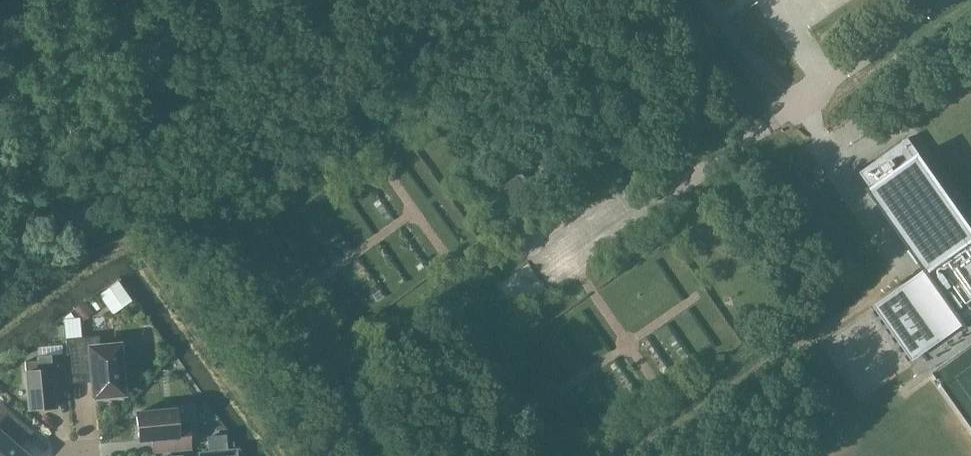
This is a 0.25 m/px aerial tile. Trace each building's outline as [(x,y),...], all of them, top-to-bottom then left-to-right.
[(860,172),(870,186),(867,188),(926,272),(878,306),(913,357),(962,322),(966,328),(969,326),(965,320),(970,316),(970,226),(909,137),(860,172)] [(518,176),(503,186),(512,199),(527,189),(518,176)] [(99,336),(66,339),(69,378),(93,376),(95,396),(123,394),(119,346),(100,348),(99,336)] [(40,371),(26,372),(29,410),(55,407),(53,381),(65,380),(63,355),(39,358),(40,371)] [(13,446),(28,428),(0,403),(0,455),(24,455),(13,446)] [(152,452),(190,448),(188,424),(177,425),(175,410),(136,413),(139,441),(150,440),(152,452)] [(196,425),(196,439),(209,438),(209,425),(196,425)]
